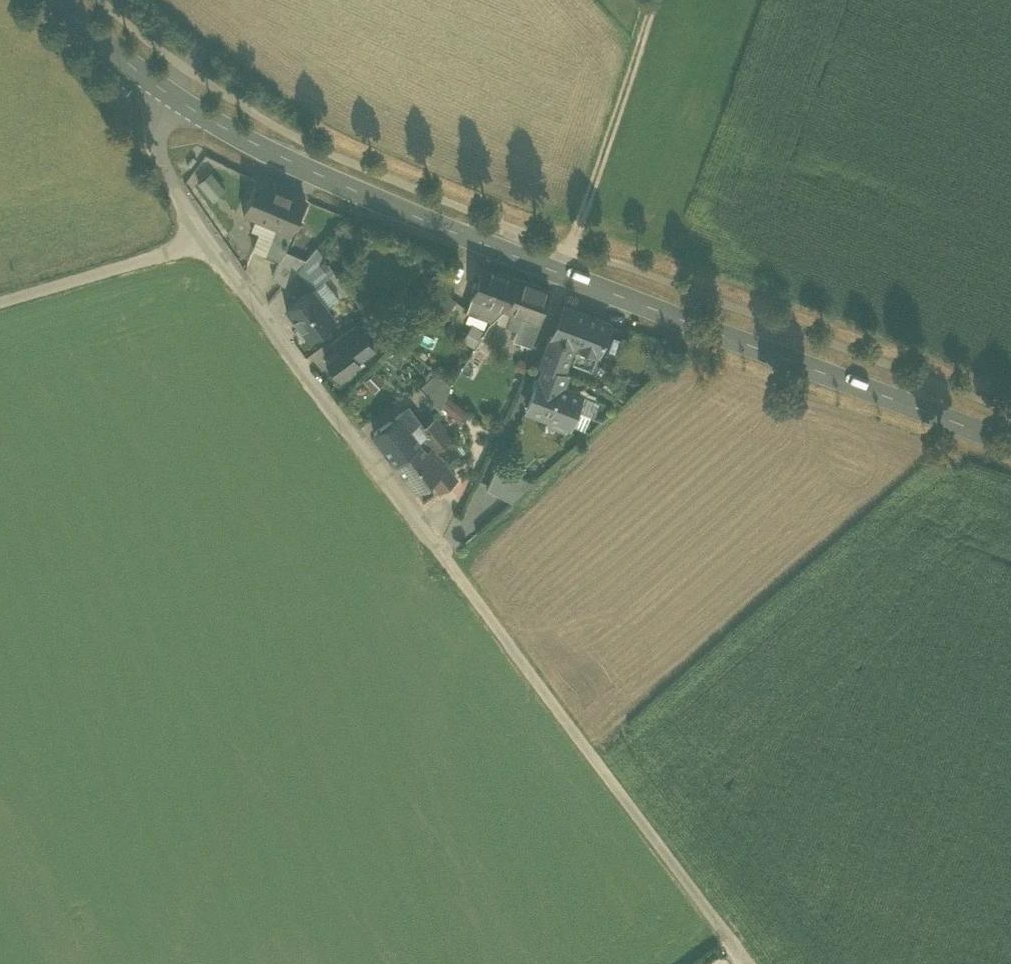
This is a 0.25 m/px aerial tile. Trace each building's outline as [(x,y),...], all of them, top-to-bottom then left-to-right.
[(211,197),(225,185),(210,167),(196,179),(211,197)] [(255,216),(276,224),(292,231),(305,198),(256,178),(243,211),(255,216)] [(276,224),(255,216),(251,227),(258,230),(251,247),(265,252),(276,224)] [(285,249),(292,231),(276,224),(265,252),(279,257),(280,258),(285,249)] [(316,245),(305,257),(298,268),(311,286),(312,286),(312,287),(324,277),(333,269),(316,245)] [(284,284),(298,268),(305,257),(285,249),(280,258),(279,257),(272,275),(284,284)] [(482,264),(471,294),(505,306),(516,276),(482,264)] [(510,308),(522,313),(539,319),(550,289),(516,276),(505,306),(510,308)] [(339,297),(324,277),(312,287),(327,306),(339,297)] [(306,333),(308,335),(334,316),(327,306),(312,287),(312,286),(311,286),(285,306),(299,324),(306,333)] [(421,315),(436,325),(456,298),(441,286),(421,315)] [(491,319),(505,306),(471,294),(467,307),(477,311),(475,316),(480,319),(466,343),(473,348),(491,319)] [(551,333),(573,342),(577,343),(596,350),(598,351),(609,320),(563,303),(551,333)] [(522,313),(510,308),(505,323),(517,328),(522,313)] [(530,344),(539,319),(522,313),(517,328),(513,337),(527,342),(530,344)] [(331,338),(338,348),(359,332),(352,323),(331,338)] [(301,336),(306,333),(299,324),(294,327),(301,336)] [(325,357),(340,377),(352,368),(350,366),(360,359),(359,358),(367,352),(365,350),(374,344),(363,330),(359,332),(338,348),(325,357)] [(562,369),(573,342),(551,333),(540,362),(544,363),(562,369)] [(590,366),(596,350),(577,343),(571,359),(590,366)] [(562,369),(544,363),(527,407),(550,416),(549,420),(564,426),(565,422),(569,423),(581,393),(561,385),(566,371),(562,369)] [(419,385),(439,407),(446,393),(450,384),(451,383),(436,370),(419,385)] [(599,400),(581,393),(569,423),(580,428),(585,415),(592,417),(599,400)] [(374,432),(395,461),(420,441),(418,439),(423,436),(424,436),(430,431),(424,423),(422,424),(409,406),(374,432)] [(430,445),(434,450),(452,436),(435,414),(424,423),(430,431),(424,436),(430,445)] [(418,439),(420,441),(424,446),(426,448),(430,445),(424,436),(423,436),(418,439)] [(434,459),(426,448),(424,446),(420,441),(395,461),(394,461),(416,490),(431,478),(440,489),(456,477),(439,455),(434,459)] [(487,486),(498,493),(510,469),(510,468),(498,462),(487,486)] [(531,481),(510,469),(498,493),(510,499),(531,481)]
